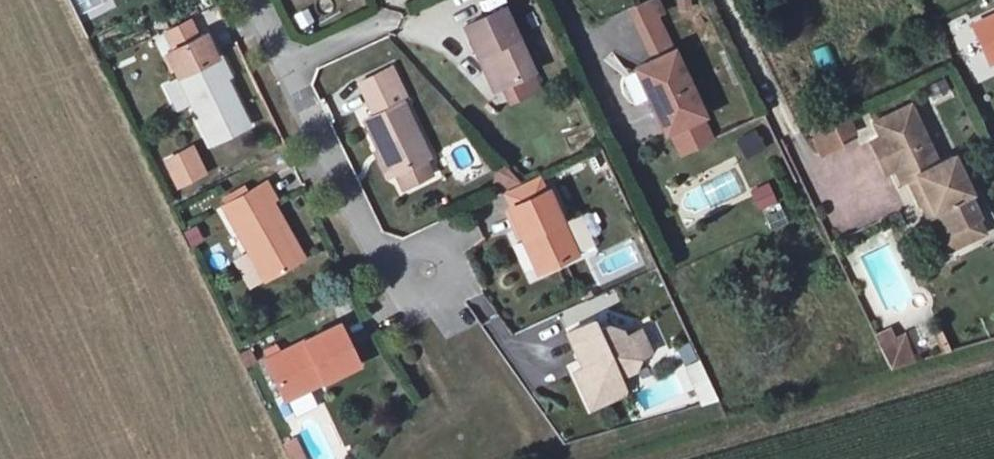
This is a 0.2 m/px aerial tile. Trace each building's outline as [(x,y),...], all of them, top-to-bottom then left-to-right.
[(114,6),(111,0),(83,0),(91,18),(114,6)] [(505,11),(466,28),(494,90),(532,74),(505,11)] [(973,24),(990,60),(993,58),(993,14),(973,24)] [(652,62),(631,68),(660,130),(699,111),(670,50),(652,62)] [(214,61),(176,79),(208,148),(246,131),(214,61)] [(373,120),(366,123),(392,183),(428,167),(386,69),(357,82),(373,120)] [(907,111),(865,131),(881,164),(888,161),(896,177),(905,174),(932,229),(981,206),(971,185),(963,188),(943,149),(928,156),(907,111)] [(830,117),(807,127),(819,155),(842,145),(830,117)] [(755,130),(736,140),(746,159),(766,148),(755,130)] [(194,144),(161,158),(176,191),(208,176),(194,144)] [(501,189),(515,179),(506,167),(492,178),(501,189)] [(770,177),(745,189),(756,213),(781,201),(770,177)] [(268,185),(223,205),(257,279),(296,262),(283,232),(288,229),(268,185)] [(551,189),(504,211),(519,243),(533,237),(550,272),(582,257),(551,189)] [(181,233),(188,249),(203,242),(196,226),(181,233)] [(605,319),(567,334),(582,371),(565,380),(571,394),(596,381),(611,382),(616,393),(646,378),(631,345),(642,339),(617,329),(612,333),(605,319)] [(342,325),(265,358),(279,392),(321,374),(325,382),(361,367),(342,325)] [(874,334),(889,372),(913,363),(898,325),(874,334)] [(704,361),(687,365),(698,406),(715,402),(704,361)] [(284,442),(289,458),(306,458),(299,437),(284,442)]
